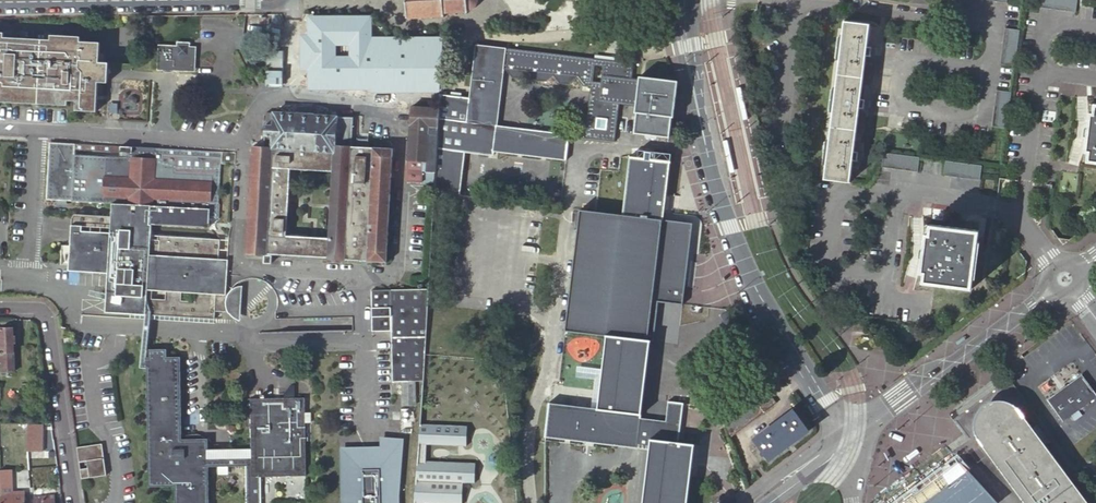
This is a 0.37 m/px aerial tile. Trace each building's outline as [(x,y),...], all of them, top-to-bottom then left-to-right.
[(407,10),(407,11),(406,11),(406,12),(405,12),(405,15),(406,15),(406,16),(407,15),(407,16),(409,16),(409,18),(410,18),(410,19),(411,19),(411,18),(412,18),(412,16),(418,16),(418,17),(420,17),(420,18),(421,18),(421,17),(422,17),(422,15),(430,15),(430,16),(432,16),(432,18),(433,18),(433,16),(434,16),(434,15),(442,14),(442,16),(443,16),(443,17),(444,17),(444,16),(445,16),(445,12),(452,11),(452,13),(453,13),(453,15),(455,15),(455,13),(456,13),(456,11),(463,11),(463,13),(465,13),(465,14),(466,14),(466,13),(467,12),(467,11),(470,9),(472,8),(474,9),(474,8),(475,9),(477,8),(475,7),(476,6),(475,5),(476,0),(407,0),(407,3),(407,10)] [(1039,8),(1075,13),(1077,0),(1040,0),(1039,8)] [(373,36),(371,14),(307,17),(307,34),(302,34),(302,69),(307,70),(309,90),(439,94),(443,39),(373,36)] [(284,29),(284,21),(272,21),(272,29),(284,29)] [(826,165),(850,169),(852,159),(855,159),(855,152),(852,151),(859,107),(861,107),(862,99),(859,99),(865,55),(868,55),(869,48),(866,47),(869,25),(844,22),(826,165)] [(1019,30),(1004,28),(999,65),(1014,67),(1019,30)] [(57,105),(57,103),(66,103),(66,108),(88,108),(89,81),(98,82),(99,59),(90,59),(91,39),(69,38),(69,34),(40,33),(39,36),(0,34),(0,102),(57,105)] [(178,44),(159,44),(158,68),(188,70),(189,68),(193,68),(194,58),(190,58),(191,41),(178,41),(178,44)] [(566,155),(568,135),(499,126),(497,126),(498,114),(503,70),(507,70),(512,78),(522,79),(530,73),(536,81),(546,82),(554,76),(559,84),(569,85),(578,78),(584,86),(591,87),(585,138),(615,141),(619,105),(636,106),(640,79),(633,78),(631,78),(633,65),(594,60),(505,49),(492,47),(481,46),(476,45),(472,75),(469,99),(439,96),(438,108),(437,126),(435,172),(433,196),(459,198),(464,154),(481,156),(494,157),(494,152),(502,153),(502,155),(517,155),(565,161),(566,155)] [(634,132),(668,136),(670,116),(672,117),(677,81),(640,76),(640,79),(636,106),(635,112),(636,112),(634,132)] [(142,120),(143,83),(117,82),(115,119),(142,120)] [(1010,92),(996,90),(990,126),(1005,128),(1010,92)] [(1083,152),(1086,152),(1084,161),(1095,163),(1095,103),(1093,102),(1091,112),(1088,111),(1083,152)] [(437,126),(438,108),(412,107),(407,180),(424,181),(424,171),(435,172),(437,126)] [(392,150),(367,149),(356,148),(350,147),(352,115),(315,112),(314,111),(308,111),(302,110),(301,112),(268,110),(266,146),(255,146),(248,252),(269,253),(270,252),(309,254),(310,236),(291,235),(291,239),(286,238),(290,169),(331,171),(327,237),(326,256),(326,257),(386,260),(392,150)] [(356,148),(367,149),(367,140),(356,139),(356,148)] [(219,218),(220,204),(221,164),(235,165),(236,152),(52,142),(49,198),(112,203),(112,215),(75,213),(70,269),(108,271),(107,288),(107,294),(103,298),(107,299),(101,304),(106,311),(215,317),(215,309),(228,310),(226,304),(226,300),(227,297),(227,295),(229,291),(231,289),(233,287),(229,282),(228,282),(230,278),(231,258),(228,258),(160,253),(160,238),(151,238),(151,224),(209,227),(210,218),(219,218)] [(919,158),(883,154),(881,168),(917,173),(919,158)] [(670,164),(670,163),(630,157),(623,215),(581,209),(567,330),(606,336),(597,408),(548,402),(544,436),(648,450),(641,502),(687,502),(694,445),(677,443),(682,404),(667,402),(665,422),(639,419),(649,341),(677,345),(693,224),(662,220),(666,194),(670,164)] [(980,166),(943,161),(941,175),(978,180),(980,166)] [(848,183),(850,169),(826,165),(824,180),(848,183)] [(923,233),(918,272),(921,273),(920,282),(969,288),(977,231),(927,225),(926,233),(923,233)] [(309,254),(326,256),(327,237),(310,236),(309,254)] [(423,381),(427,289),(366,290),(367,333),(387,333),(388,381),(400,381),(413,381),(423,381)] [(2,364),(2,373),(16,373),(14,329),(0,330),(0,364),(2,364)] [(148,486),(173,486),(173,502),(207,502),(207,467),(244,466),(244,502),(270,502),(303,502),(301,396),(247,397),(248,449),(248,457),(204,458),(204,449),(204,438),(180,438),(177,356),(164,356),(164,351),(146,351),(146,356),(145,357),(148,486)] [(1095,396),(1095,395),(1081,375),(1047,400),(1062,420),(1095,396)] [(413,405),(413,381),(400,381),(400,404),(413,405)] [(766,391),(722,424),(728,439),(776,404),(766,391)] [(1036,431),(1025,416),(1023,413),(1021,411),(1018,410),(1015,408),(1012,407),(1009,407),(1006,406),(1003,406),(999,406),(996,407),(993,408),(989,411),(985,414),(983,417),(981,420),(980,423),(979,426),(978,429),(979,432),(978,435),(979,439),(981,443),(1025,502),(1089,502),(1067,472),(1036,431)] [(793,410),(753,439),(768,459),(808,430),(793,410)] [(424,502),(447,502),(462,502),(463,481),(475,482),(476,462),(426,460),(427,443),(467,445),(467,425),(420,423),(415,502),(424,502)] [(25,430),(26,445),(41,443),(39,426),(25,428),(25,430)] [(345,502),(398,502),(398,497),(401,442),(381,442),(381,453),(382,461),(364,461),(364,453),(343,452),(345,502)] [(77,447),(81,478),(106,475),(102,443),(77,447)] [(248,449),(204,449),(204,458),(248,457),(248,449)] [(381,453),(364,453),(364,461),(382,461),(381,453)] [(900,502),(999,502),(959,459),(900,502)] [(30,487),(29,478),(21,479),(22,493),(30,492),(30,487)]
